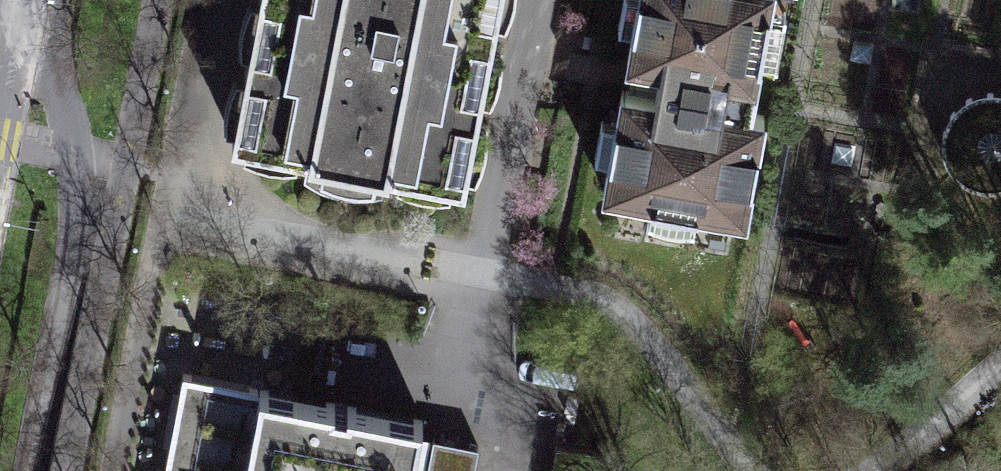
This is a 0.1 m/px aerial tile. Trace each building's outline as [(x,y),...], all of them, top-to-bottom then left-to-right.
[(226,155),(477,204),(517,0),(257,0),(226,155)] [(628,64),(662,70),(657,95),(623,89),(604,192),(747,218),(765,116),(752,113),(772,0),(639,0),(628,64)] [(1000,153),(994,156),(988,155),(981,150),(954,177),(966,186),(978,193),(995,194),(1000,193),(1000,153)] [(244,413),(233,470),(405,470),(410,444),(244,413)]
